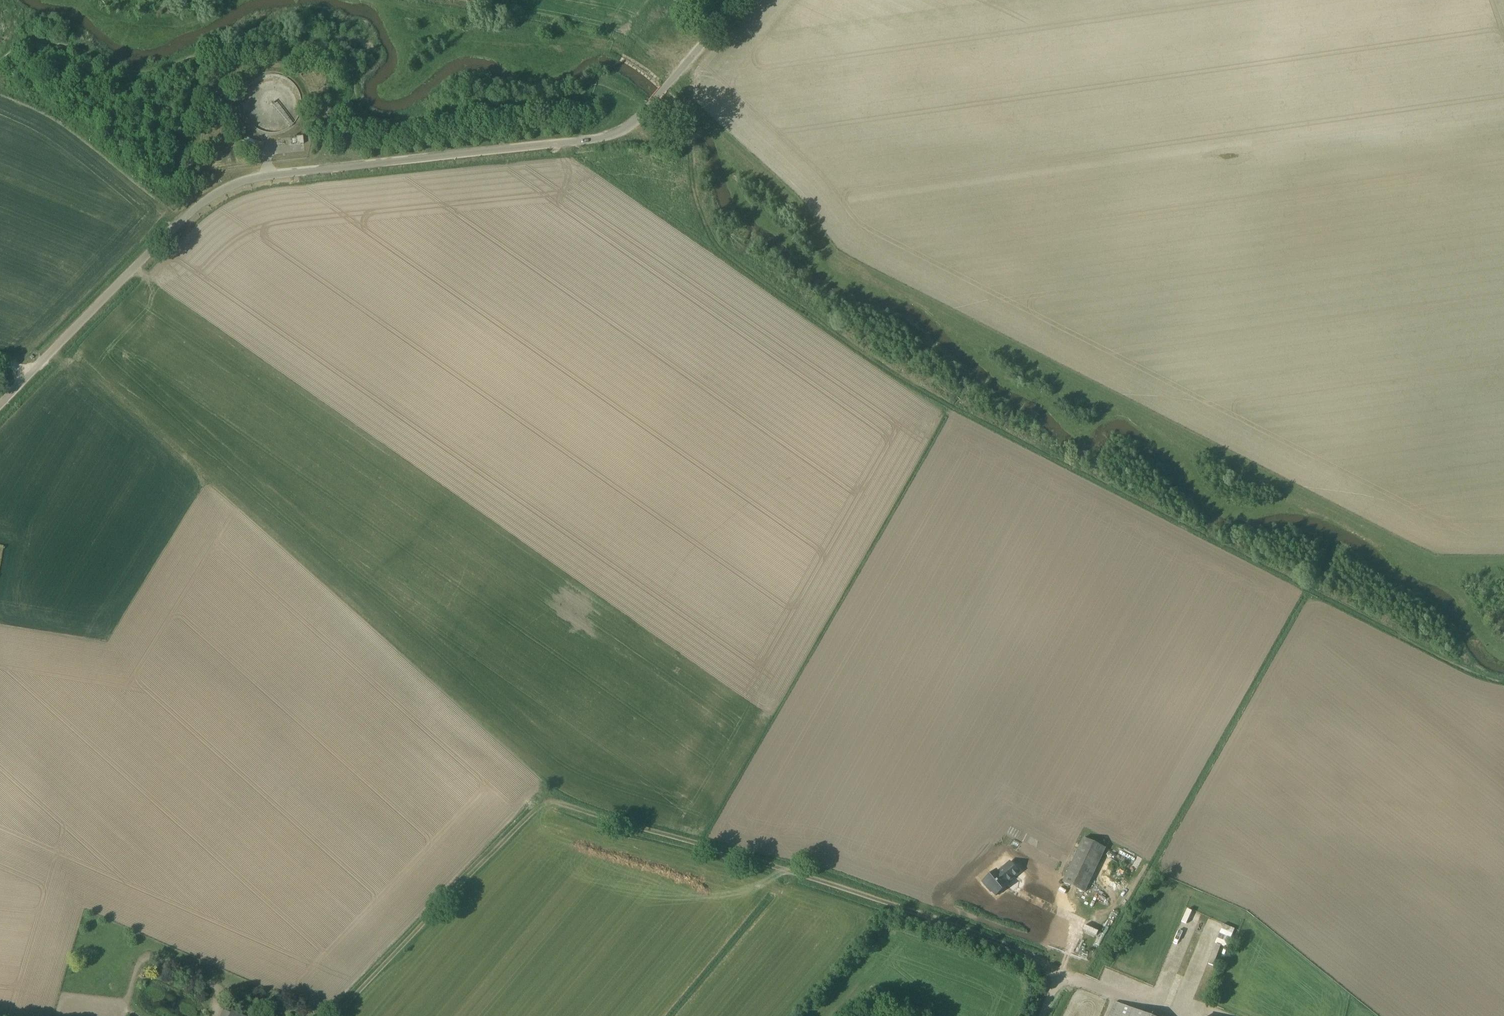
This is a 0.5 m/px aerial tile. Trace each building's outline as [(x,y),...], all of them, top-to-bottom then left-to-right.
[(291,145),(297,144),(304,143),(303,136),(296,136),(290,137),(291,145)] [(1105,848),(1084,838),(1063,882),(1084,892),(1105,848)] [(1007,883),(1019,873),(1010,862),(998,872),(996,870),(982,882),(991,892),(992,891),(996,896),(998,894),(998,895),(1003,891),(1002,891),(1008,885),(1007,883)] [(1203,927),(1193,955),(1204,958),(1209,945),(1208,980),(1210,975),(1210,946),(1214,934),(1214,932),(1209,931),(1214,917),(1214,916),(1208,914),(1208,929),(1203,927)] [(1115,1002),(1110,1015),(1149,1015),(1115,1002)]
